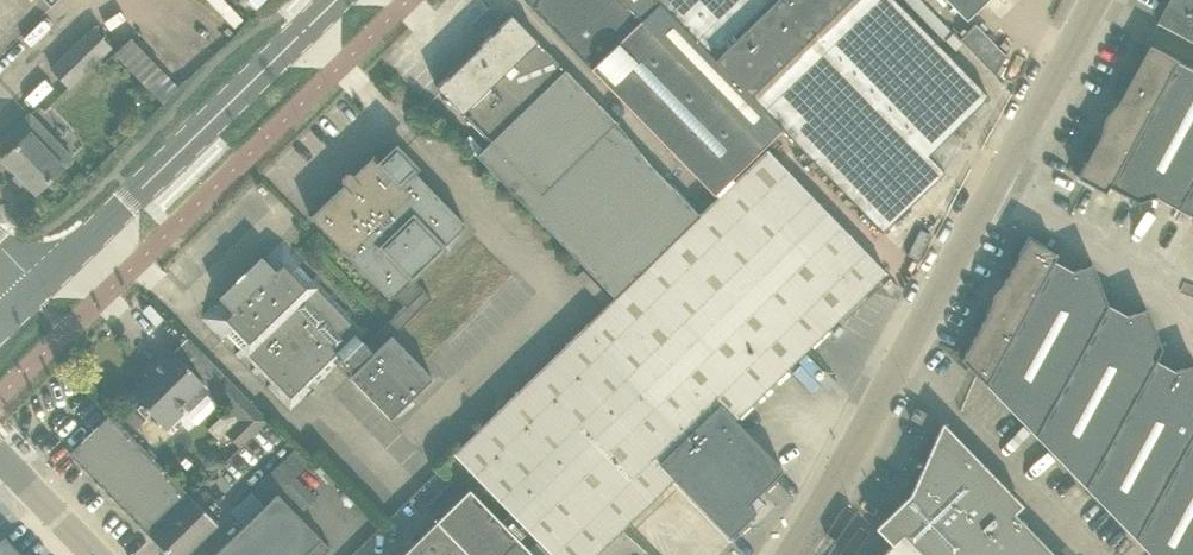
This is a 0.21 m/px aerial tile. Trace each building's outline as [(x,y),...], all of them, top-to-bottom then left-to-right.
[(894,0),(525,0),(524,1),(714,196),(781,129),(881,232),(943,172),(927,155),(988,96),(894,0)] [(965,20),(985,1),(993,10),(1003,0),(946,0),(965,20)] [(1159,22),(1192,41),(1192,0),(1171,0),(1159,22)] [(615,122),(518,22),(511,14),(503,22),(436,87),(491,144),(477,157),(613,297),(698,215),(611,126),(615,122)] [(994,76),(1005,56),(975,24),(959,39),(994,76)] [(68,87),(109,47),(92,29),(51,69),(68,87)] [(178,88),(161,71),(130,38),(114,53),(162,103),(178,88)] [(1113,187),(1181,61),(1152,46),(1080,177),(1109,193),(1113,187)] [(1192,186),(1192,68),(1181,61),(1113,187),(1137,199),(1146,196),(1151,199),(1159,196),(1181,209),(1192,186)] [(35,194),(72,158),(28,113),(3,139),(12,148),(1,158),(35,194)] [(852,239),(765,151),(698,215),(613,297),(453,453),(526,529),(516,538),(533,554),(534,554),(543,546),(551,554),(594,554),(673,479),(660,466),(721,407),(734,419),(885,273),(852,239)] [(413,275),(464,225),(393,152),(368,176),(360,168),(352,176),(351,174),(346,174),(341,179),(341,183),(343,185),(310,217),(388,299),(396,292),(407,303),(365,344),(362,341),(372,332),(364,324),(360,328),(348,317),(353,312),(348,307),(344,312),(332,300),(337,296),(333,291),(328,295),(317,284),(321,279),(317,274),(312,279),(298,264),(303,260),(282,239),(262,258),(261,256),(218,298),(220,299),(200,318),(220,339),(225,335),(239,350),(235,354),(239,359),(244,354),(255,366),(250,371),(255,375),(260,371),(271,383),(266,387),(289,411),(310,391),(306,386),(312,380),(316,385),(336,366),(332,361),(338,355),(353,371),(350,374),(392,417),(434,375),(394,334),(433,296),(413,275)] [(1181,209),(1192,215),(1192,186),(1181,209)] [(1053,261),(1057,254),(1028,238),(961,360),(985,385),(1053,261)] [(1092,263),(1072,271),(1053,261),(985,385),(1035,436),(1107,305),(1092,263)] [(1146,308),(1127,316),(1107,305),(1035,436),(1085,488),(1155,360),(1161,349),(1146,308)] [(155,369),(130,393),(141,404),(150,413),(165,429),(182,412),(177,407),(203,383),(173,352),(168,347),(150,364),(155,369)] [(1174,371),(1155,360),(1085,488),(1135,539),(1192,433),(1192,364),(1174,371)] [(225,376),(210,390),(228,409),(238,419),(225,433),(239,447),(267,420),(225,376)] [(141,404),(125,420),(133,429),(150,413),(141,404)] [(782,470),(734,419),(721,407),(660,466),(673,479),(729,537),(763,504),(756,496),(782,470)] [(228,409),(207,429),(218,440),(225,433),(238,419),(228,409)] [(193,500),(110,414),(69,453),(167,554),(186,554),(217,524),(193,500)] [(1021,505),(942,423),(910,494),(875,528),(892,545),(882,554),(1053,554),(1037,538),(1013,513),(1021,505)] [(1135,539),(1150,554),(1192,554),(1192,433),(1135,539)] [(294,477),(276,495),(296,516),(314,498),(294,477)] [(516,538),(468,489),(401,554),(533,554),(516,538)] [(276,495),(275,494),(213,554),(319,554),(327,547),(296,516),(276,495)] [(7,535),(0,542),(0,554),(26,554),(7,535)]
